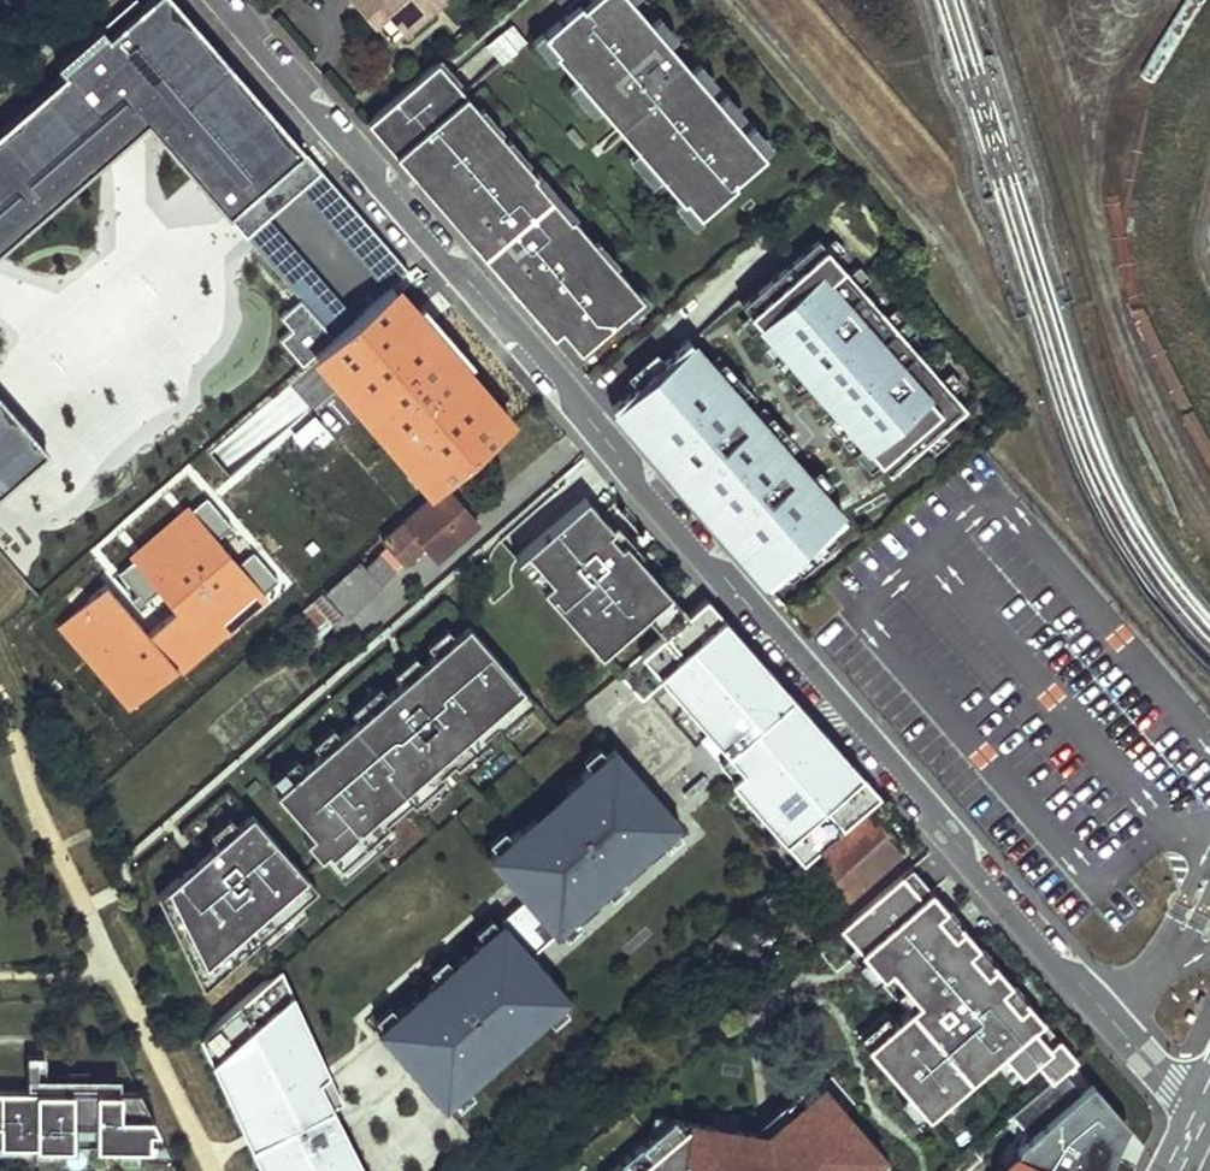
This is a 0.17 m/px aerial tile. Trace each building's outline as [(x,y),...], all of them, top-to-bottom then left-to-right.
[(0,128),(0,159),(12,173),(91,104),(92,105),(114,86),(133,108),(227,216),(304,150),(174,0),(148,0),(142,5),(138,0),(131,0),(100,26),(56,64),(64,73),(0,128)] [(356,4),(375,27),(389,14),(376,0),(361,0),(356,4)] [(389,14),(396,23),(423,0),(376,0),(389,14)] [(406,34),(443,1),(442,0),(423,0),(396,23),(406,34)] [(542,33),(556,49),(554,51),(556,54),(577,78),(600,104),(636,146),(660,173),(680,196),(683,199),(685,197),(699,213),(736,182),(734,179),(765,152),(762,149),(745,130),(735,118),(718,98),(707,86),(690,66),(667,40),(651,21),(633,0),(570,0),(566,3),(571,8),(567,11),(542,33)] [(567,11),(571,8),(566,3),(570,0),(558,0),(567,11)] [(676,33),(659,13),(651,21),(667,40),(676,33)] [(531,34),(516,18),(491,38),(507,57),(531,34)] [(540,30),(532,37),(551,59),(556,54),(554,51),(556,49),(542,33),(540,30)] [(437,59),(367,121),(453,219),(461,212),(412,156),(419,150),(410,140),(465,92),(437,59)] [(716,79),(698,59),(690,66),(707,86),(716,79)] [(577,78),(568,85),(591,111),(600,104),(577,78)] [(90,147),(133,108),(114,86),(92,105),(91,104),(12,173),(0,159),(0,224),(90,147)] [(743,110),(726,91),(718,98),(735,118),(743,110)] [(535,172),(465,92),(410,140),(419,150),(412,156),(461,212),(453,219),(509,284),(517,277),(580,349),(627,308),(623,304),(639,290),(572,214),(570,216),(533,174),(535,172)] [(762,149),(771,142),(754,122),(745,130),(762,149)] [(572,126),(567,131),(580,146),(586,141),(572,126)] [(636,146),(628,153),(652,181),(660,173),(636,146)] [(304,150),(227,216),(300,299),(330,332),(408,269),(322,170),(304,150)] [(575,211),(538,169),(535,172),(533,174),(570,216),(572,214),(575,211)] [(680,196),(674,202),(693,223),(702,216),(699,213),(685,197),(683,199),(680,196)] [(891,471),(967,404),(819,234),(742,301),(891,471)] [(517,277),(509,284),(574,358),(582,351),(580,349),(517,277)] [(372,329),(404,364),(450,328),(415,287),(394,302),(386,292),(349,325),(361,339),(372,329)] [(627,308),(630,312),(649,296),(642,288),(639,290),(623,304),(627,308)] [(330,332),(300,299),(280,316),(291,328),(279,338),(303,366),(335,337),(330,332)] [(361,339),(351,347),(381,382),(404,364),(372,329),(361,339)] [(711,360),(689,336),(612,403),(652,449),(658,444),(639,423),(711,360)] [(768,582),(845,514),(711,360),(639,423),(658,444),(652,449),(686,487),(691,482),(703,496),(697,501),(710,516),(716,511),(737,535),(731,540),(768,582)] [(422,407),(470,462),(511,426),(483,397),(492,390),(469,365),(422,407)] [(30,430),(0,395),(0,456),(30,430)] [(232,435),(247,450),(284,420),(267,403),(232,435)] [(30,430),(0,456),(0,492),(47,451),(30,430)] [(247,450),(232,435),(185,478),(206,500),(228,480),(224,476),(249,453),(247,450)] [(436,491),(424,477),(406,493),(419,507),(436,491)] [(691,482),(686,487),(697,501),(703,496),(691,482)] [(420,546),(433,561),(474,522),(443,488),(385,538),(389,544),(381,552),(395,566),(420,546)] [(542,586),(601,652),(647,613),(671,591),(637,552),(632,556),(608,529),(613,525),(586,495),(525,549),(551,578),(542,586)] [(716,511),(710,516),(731,540),(737,535),(716,511)] [(637,552),(641,548),(617,521),(613,525),(608,529),(632,556),(637,552)] [(525,549),(516,557),(542,586),(551,578),(525,549)] [(397,569),(395,566),(381,552),(367,564),(382,583),(397,569)] [(352,571),(372,593),(382,583),(367,564),(364,560),(352,571)] [(348,611),(350,612),(372,593),(352,571),(330,591),(348,611)] [(348,611),(330,591),(300,618),(318,638),(348,611)] [(671,591),(647,613),(664,633),(683,617),(689,611),(671,591)] [(793,696),(729,751),(738,762),(793,715),(806,711),(837,746),(830,753),(871,800),(879,793),(707,596),(689,611),(683,617),(706,643),(722,630),(758,671),(765,665),(793,696)] [(642,652),(729,751),(793,696),(765,665),(758,671),(722,630),(706,643),(683,617),(664,633),(642,652)] [(278,788),(276,790),(313,832),(306,838),(321,855),(322,854),(328,849),(342,865),(390,824),(387,820),(412,799),(415,802),(417,800),(443,777),(446,775),(443,772),(455,761),(458,765),(460,763),(486,740),(489,738),(486,735),(498,724),(501,727),(503,725),(522,708),(535,698),(469,622),(456,634),(436,651),(424,662),(403,680),(388,692),(360,717),(341,733),(321,751),(306,764),(278,788)] [(456,634),(448,625),(428,642),(436,651),(456,634)] [(416,653),(395,671),(403,680),(424,662),(416,653)] [(381,683),(352,708),(360,717),(388,692),(381,683)] [(503,725),(511,734),(530,717),(522,708),(503,725)] [(731,777),(803,859),(871,800),(830,753),(837,746),(806,711),(793,715),(738,762),(742,767),(731,777)] [(333,724),(313,742),(321,751),(341,733),(333,724)] [(460,763),(468,772),(494,749),(486,740),(460,763)] [(553,926),(556,931),(682,821),(614,744),(583,771),(589,778),(526,834),(519,827),(488,854),(526,897),(529,900),(514,914),(522,923),(528,917),(544,934),(553,926)] [(298,755),(270,779),(278,788),(306,764),(298,755)] [(583,771),(519,827),(526,834),(589,778),(583,771)] [(257,777),(246,787),(252,793),(263,784),(257,777)] [(417,800),(425,809),(451,786),(443,777),(417,800)] [(900,851),(879,826),(882,823),(868,807),(822,849),(796,873),(807,886),(811,882),(822,873),(844,900),(900,851)] [(189,956),(204,986),(262,936),(299,903),(318,886),(252,811),(238,823),(219,839),(158,893),(165,908),(176,902),(200,950),(189,956)] [(230,814),(211,830),(219,839),(238,823),(230,814)] [(322,854),(344,879),(398,833),(390,824),(342,865),(328,849),(322,854)] [(909,866),(899,874),(916,894),(926,885),(909,866)] [(844,900),(822,873),(811,882),(835,909),(844,900)] [(916,894),(899,874),(862,906),(839,926),(856,945),(882,976),(890,969),(918,1001),(910,1008),(866,1046),(905,1093),(925,1117),(994,1059),(1003,1051),(1020,1072),(1035,1060),(1051,1079),(1074,1059),(1078,1055),(1062,1037),(1050,1048),(1030,1025),(1042,1014),(1026,996),(1016,1005),(999,986),(1009,977),(993,959),(983,968),(966,949),(976,940),(960,922),(950,932),(933,913),(942,903),(926,885),(916,894)] [(503,917),(533,951),(556,931),(553,926),(544,934),(528,917),(522,923),(514,914),(529,900),(526,897),(503,917)] [(960,922),(961,920),(944,901),(942,903),(933,913),(950,932),(960,922)] [(165,908),(189,956),(200,950),(176,902),(165,908)] [(262,936),(270,945),(307,912),(299,903),(262,936)] [(491,915),(477,927),(483,934),(498,922),(491,915)] [(383,1023),(378,1027),(446,1104),(454,1097),(469,1084),(476,1077),(470,1070),(534,1014),(540,1021),(548,1014),(563,1001),(571,994),(533,951),(503,917),(498,922),(483,934),(452,962),(438,974),(397,1010),(383,1023)] [(983,968),(993,959),(994,958),(977,938),(976,940),(966,949),(983,968)] [(882,976),(856,945),(847,953),(874,983),(882,976)] [(446,955),(432,967),(438,974),(452,962),(446,955)] [(295,995),(281,966),(272,974),(284,1000),(295,995)] [(890,969),(882,976),(910,1008),(918,1001),(890,969)] [(254,1114),(322,1080),(319,1075),(329,1067),(321,1050),(311,1054),(300,1031),(310,1027),(295,995),(284,1000),(272,974),(210,1027),(217,1042),(208,1046),(224,1078),(234,1073),(246,1101),(237,1106),(254,1114)] [(1026,996),(1027,995),(1010,976),(1009,977),(999,986),(1016,1005),(1026,996)] [(548,1014),(555,1021),(569,1008),(563,1001),(548,1014)] [(391,1003),(376,1016),(383,1023),(397,1010),(391,1003)] [(470,1070),(476,1077),(540,1021),(534,1014),(470,1070)] [(210,1027),(202,1033),(208,1046),(217,1042),(210,1027)] [(311,1054),(321,1050),(310,1027),(300,1031),(311,1054)] [(1003,1051),(994,1059),(1011,1080),(1020,1072),(1003,1051)] [(46,1056),(30,1056),(30,1090),(31,1100),(46,1101),(46,1090),(46,1056)] [(1074,1059),(1051,1079),(1014,1111),(1029,1123),(1007,1169),(1005,1170),(1104,1170),(1125,1128),(1112,1111),(1100,1119),(1079,1090),(1090,1081),(1074,1059)] [(254,1114),(237,1106),(254,1142),(265,1136),(332,1102),(333,1103),(343,1098),(329,1067),(319,1075),(322,1080),(254,1114)] [(224,1078),(237,1106),(246,1101),(234,1073),(224,1078)] [(1100,1119),(1112,1111),(1090,1081),(1079,1090),(1100,1119)] [(454,1097),(461,1104),(475,1092),(469,1084),(454,1097)] [(765,1133),(748,1130),(671,1118),(668,1139),(650,1136),(610,1170),(862,1170),(882,1155),(821,1085),(809,1095),(765,1133)] [(801,1086),(748,1130),(765,1133),(809,1095),(801,1086)] [(156,1130),(138,1091),(46,1090),(46,1101),(31,1100),(30,1090),(0,1090),(0,1146),(146,1146),(146,1130),(156,1130)] [(925,1117),(905,1093),(896,1101),(916,1125),(925,1117)] [(343,1122),(325,1131),(316,1112),(333,1104),(333,1103),(332,1102),(265,1136),(254,1142),(267,1170),(268,1170),(280,1165),(283,1170),(367,1170),(343,1122)] [(325,1131),(343,1122),(333,1104),(316,1112),(325,1131)] [(671,1118),(654,1115),(650,1136),(668,1139),(671,1118)] [(862,1170),(883,1170),(890,1165),(882,1155),(862,1170)]
